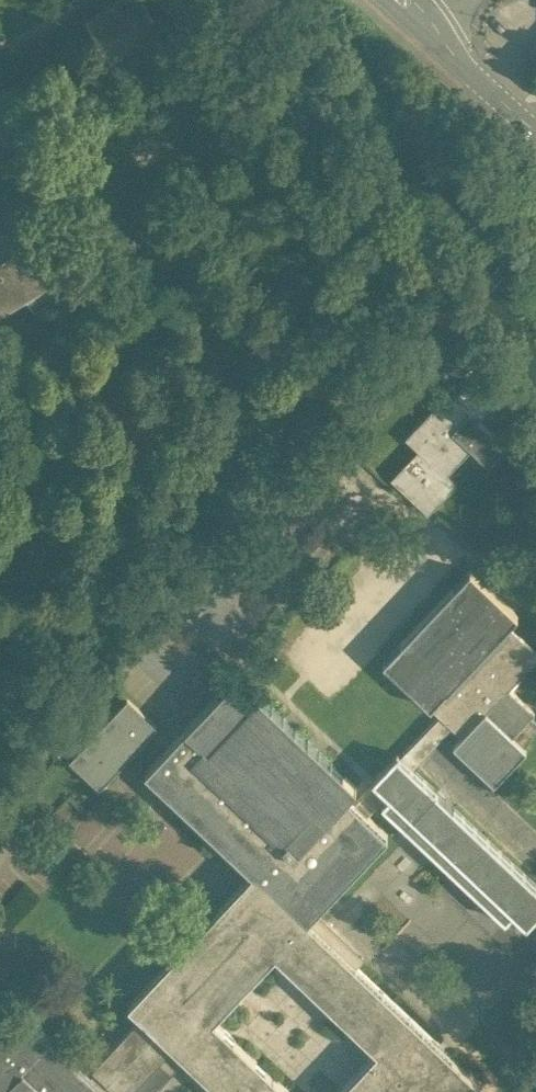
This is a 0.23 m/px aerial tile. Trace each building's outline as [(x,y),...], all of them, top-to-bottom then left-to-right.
[(17,195),(0,167),(0,206),(17,195)] [(17,197),(0,207),(0,252),(2,255),(0,256),(0,310),(26,293),(37,312),(74,289),(62,271),(17,197)] [(470,379),(454,396),(455,397),(439,414),(433,407),(406,435),(420,449),(394,476),(428,509),(455,481),(447,472),(472,446),(489,462),(490,461),(487,458),(502,443),(505,446),(506,444),(478,418),(494,401),(470,379)] [(384,660),(439,710),(454,724),(464,733),(454,744),(495,781),(527,746),(523,742),(514,733),(532,714),(535,710),(510,687),(535,658),(535,648),(509,623),(518,613),(470,568),(384,660)] [(421,837),(507,917),(514,909),(528,922),(535,913),(535,880),(414,765),(454,724),(439,710),(398,750),(373,777),(377,780),(370,787),(355,802),(348,795),(296,850),(198,757),(249,702),(228,682),(146,769),(163,785),(254,870),(238,886),(214,912),(129,1002),(143,1015),(138,1020),(137,1019),(117,1040),(96,1062),(92,1066),(96,1069),(90,1074),(19,1006),(0,1026),(0,1091),(152,1091),(186,1056),(225,1091),(294,1091),(214,1019),(275,952),(378,1048),(337,1091),(471,1091),(482,1081),(436,1037),(357,963),(365,955),(363,954),(362,955),(315,911),(321,904),(388,833),(368,814),(389,792),(390,793),(383,801),(421,837)] [(259,693),(249,702),(198,757),(296,850),(348,795),(357,785),(259,693)] [(129,698),(71,758),(101,786),(158,725),(129,698)] [(535,729),(535,718),(532,714),(514,733),(523,742),(535,729)]
